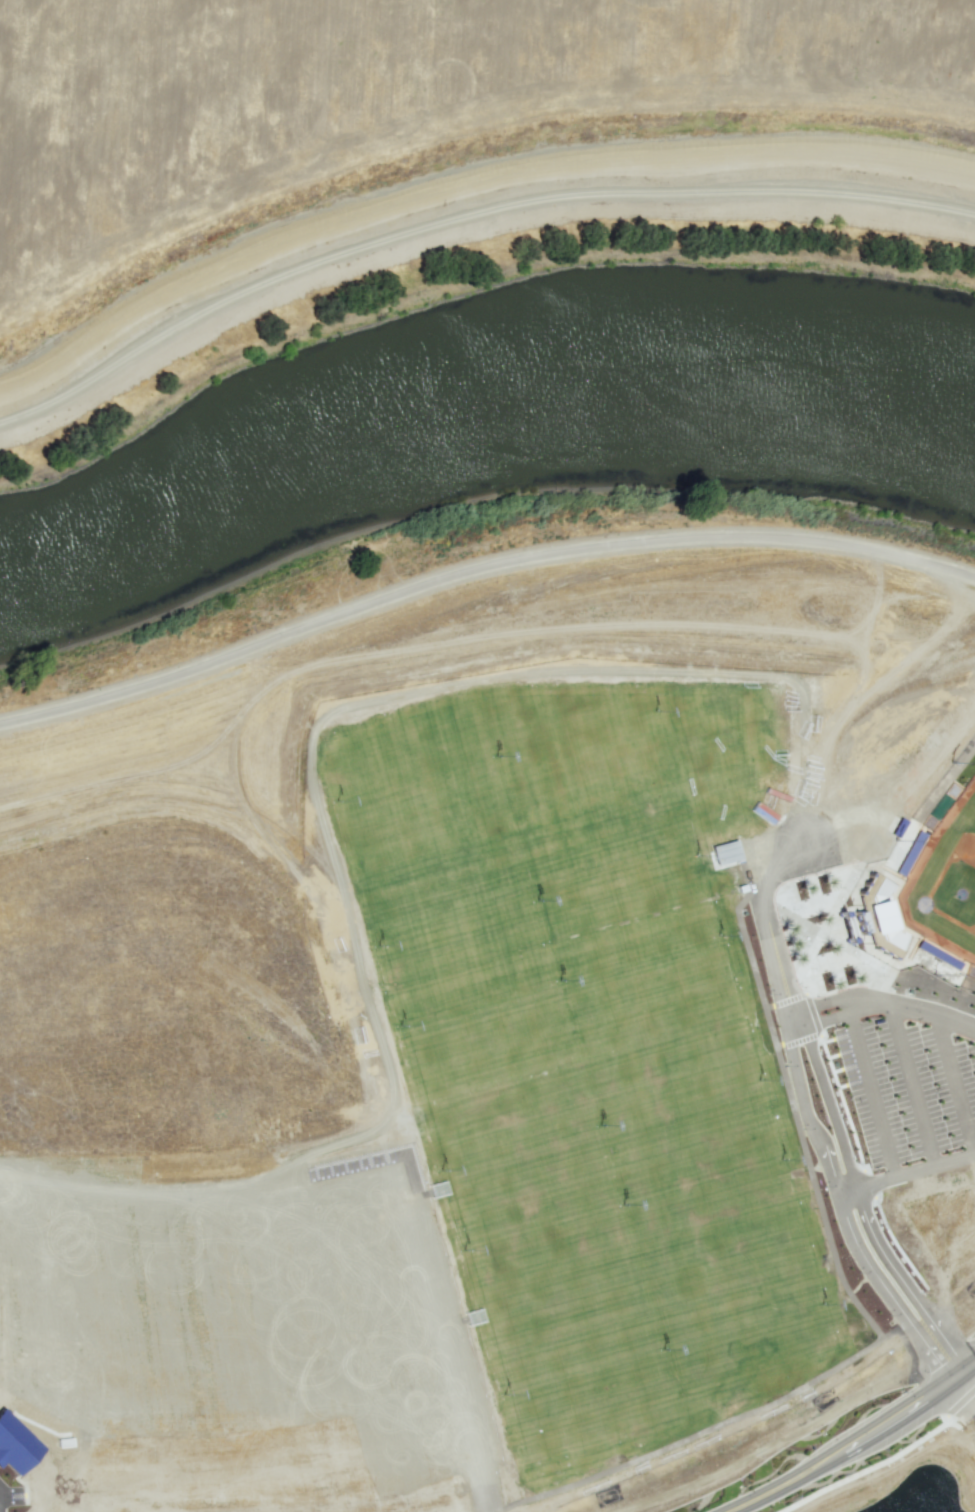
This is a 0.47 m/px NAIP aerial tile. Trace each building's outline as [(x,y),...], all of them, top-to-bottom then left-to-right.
[(1,1408),(0,1408),(0,1464),(1,1463),(15,1476),(42,1448),(1,1408)]
